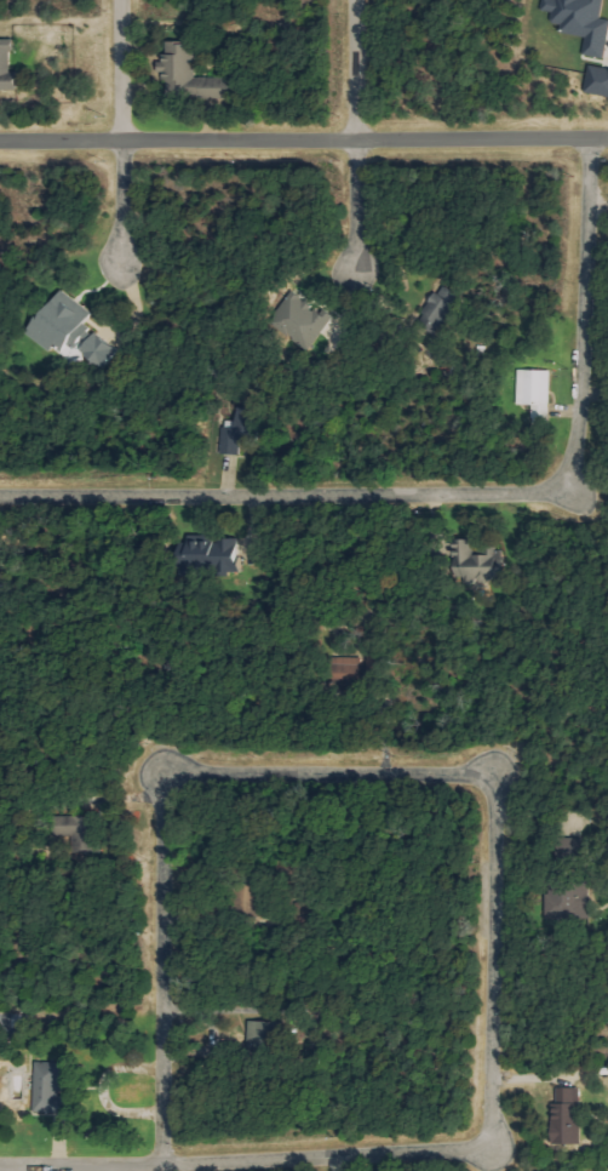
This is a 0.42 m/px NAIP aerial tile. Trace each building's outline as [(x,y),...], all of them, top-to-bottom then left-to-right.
[(607,53),(607,21),(603,20),(607,0),(545,0),(542,10),(555,13),(553,21),(565,24),(563,32),(591,38),(587,56),(606,60),(607,53)] [(20,91),(20,73),(15,73),(14,42),(0,42),(0,91),(20,91)] [(199,79),(198,43),(167,44),(167,98),(236,98),(235,79),(199,79)] [(594,64),(587,92),(607,97),(607,68),(594,64)] [(419,322),(438,334),(463,295),(444,283),(419,322)] [(32,335),(64,355),(72,342),(110,367),(123,348),(87,323),(95,310),(62,289),(32,335)] [(326,326),(316,302),(307,306),(302,295),(282,303),(289,319),(282,322),(288,337),(300,332),(302,336),(326,326)] [(518,405),(535,405),(534,426),(551,427),(553,370),(519,369),(518,405)] [(224,454),(242,455),(243,441),(259,441),(260,408),(239,407),(239,420),(225,420),(224,454)] [(184,541),(185,573),(244,569),(242,538),(184,541)] [(505,578),(504,549),(485,549),(485,553),(475,553),(475,538),(458,539),(458,579),(505,578)] [(98,816),(62,816),(62,837),(97,837),(98,816)] [(250,1021),(249,1050),(280,1051),(281,1021),(250,1021)] [(66,1063),(37,1062),(36,1112),(68,1113),(69,1096),(65,1096),(66,1063)] [(581,1145),(582,1088),(557,1088),(556,1144),(581,1145)]
